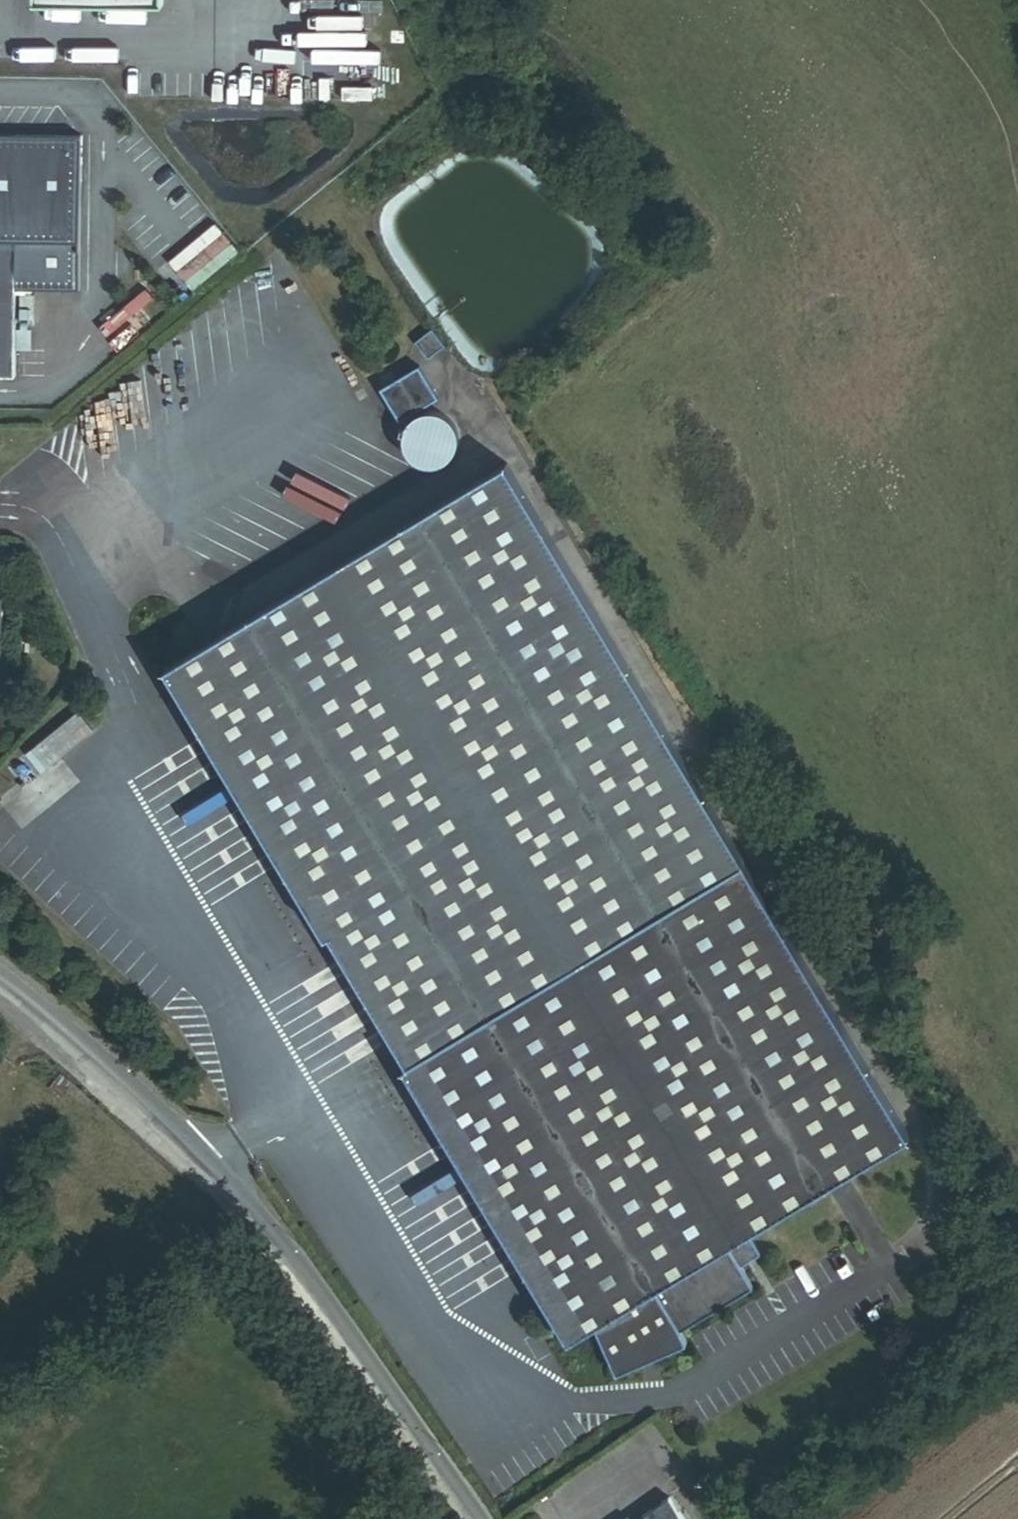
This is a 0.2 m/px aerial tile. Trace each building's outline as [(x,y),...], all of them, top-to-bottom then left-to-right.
[(371,4),(296,3),(295,61),(370,62),(371,4)] [(83,134),(0,134),(0,241),(67,242),(83,242),(83,134)] [(201,236),(168,264),(192,293),(240,254),(223,234),(209,245),(201,236)] [(19,281),(83,281),(83,242),(67,242),(0,241),(0,370),(19,370),(19,281)] [(108,339),(153,300),(141,286),(96,324),(108,339)] [(419,370),(380,394),(400,427),(439,403),(419,370)] [(166,632),(329,910),(334,907),(411,1039),(408,1041),(570,1317),(594,1303),(657,1266),(731,1223),(880,1136),(913,1116),(749,837),(711,859),(645,747),(649,745),(476,450),(166,632)] [(41,776),(93,732),(77,714),(25,757),(41,776)] [(731,1223),(657,1266),(682,1309),(756,1266),(731,1223)] [(657,1266),(594,1303),(624,1354),(686,1317),(682,1309),(657,1266)] [(642,1495),(646,1501),(636,1508),(628,1497),(608,1511),(607,1508),(592,1518),(700,1518),(670,1476),(642,1495)]
